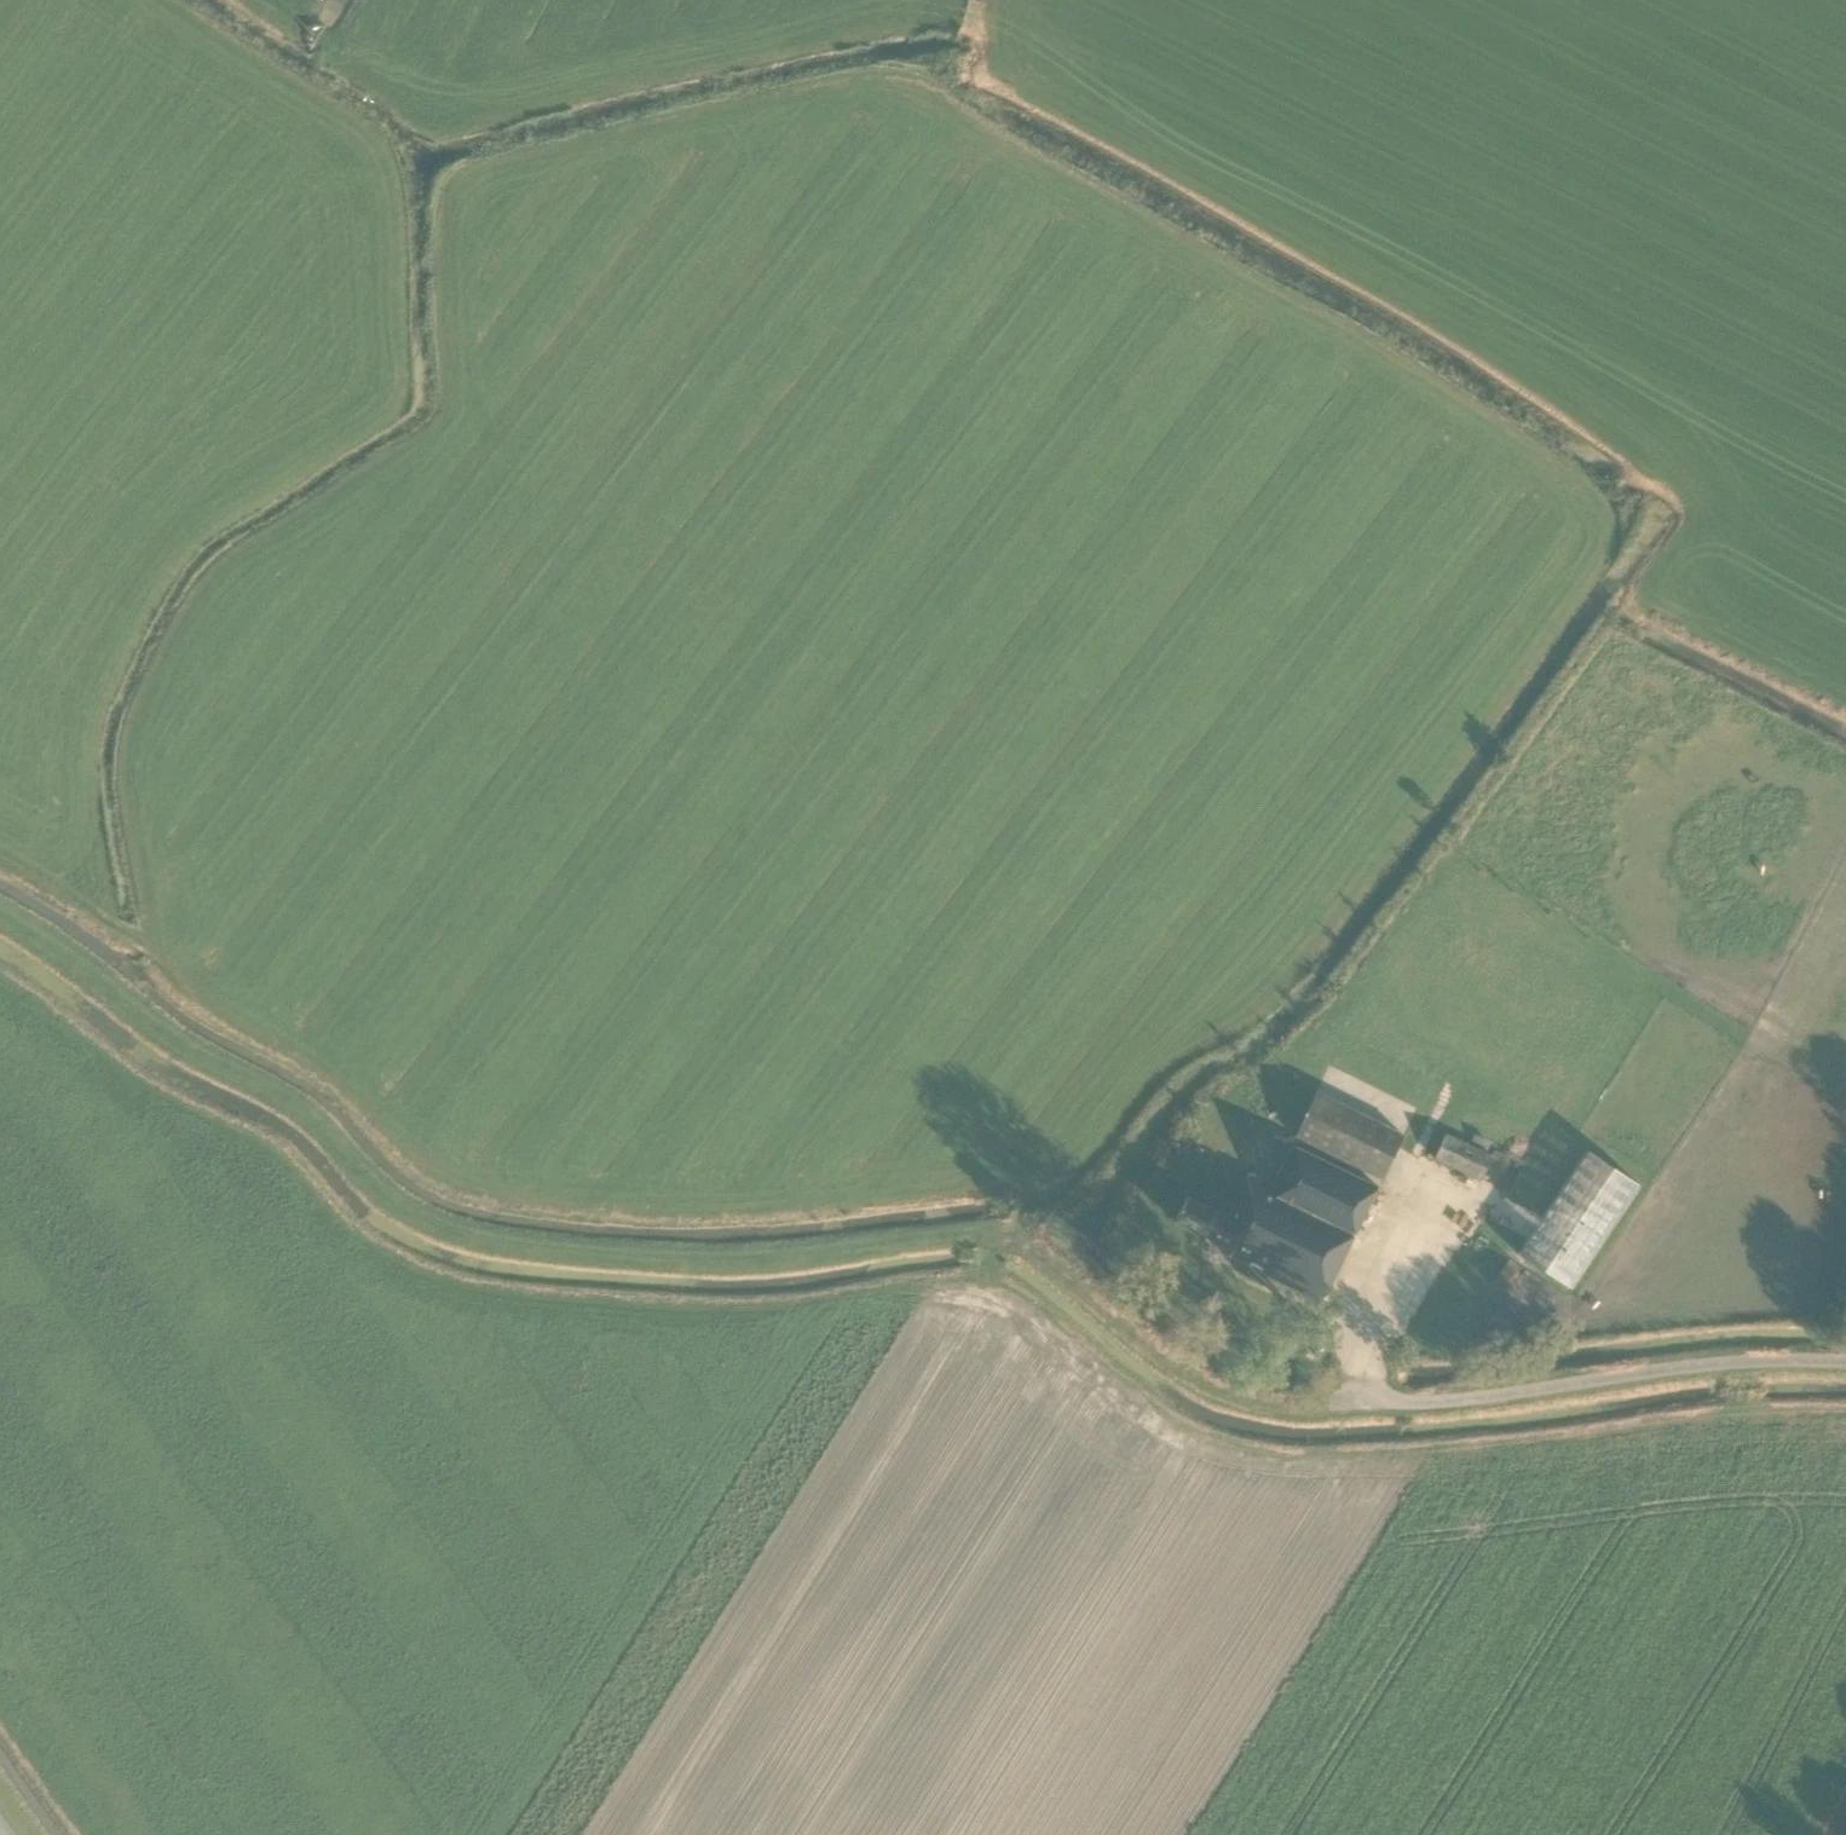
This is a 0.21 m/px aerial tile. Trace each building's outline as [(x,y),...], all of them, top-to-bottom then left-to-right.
[(1318,1091),(1296,1136),(1384,1178),(1405,1134),(1318,1091)] [(1435,1157),(1481,1179),(1493,1155),(1447,1133),(1435,1157)] [(1227,1213),(1218,1208),(1217,1211),(1187,1197),(1176,1221),(1232,1248),(1230,1252),(1327,1298),(1380,1187),(1295,1146),(1274,1182),(1248,1170),(1227,1213)] [(1520,1252),(1571,1286),(1639,1184),(1588,1150),(1520,1252)]
